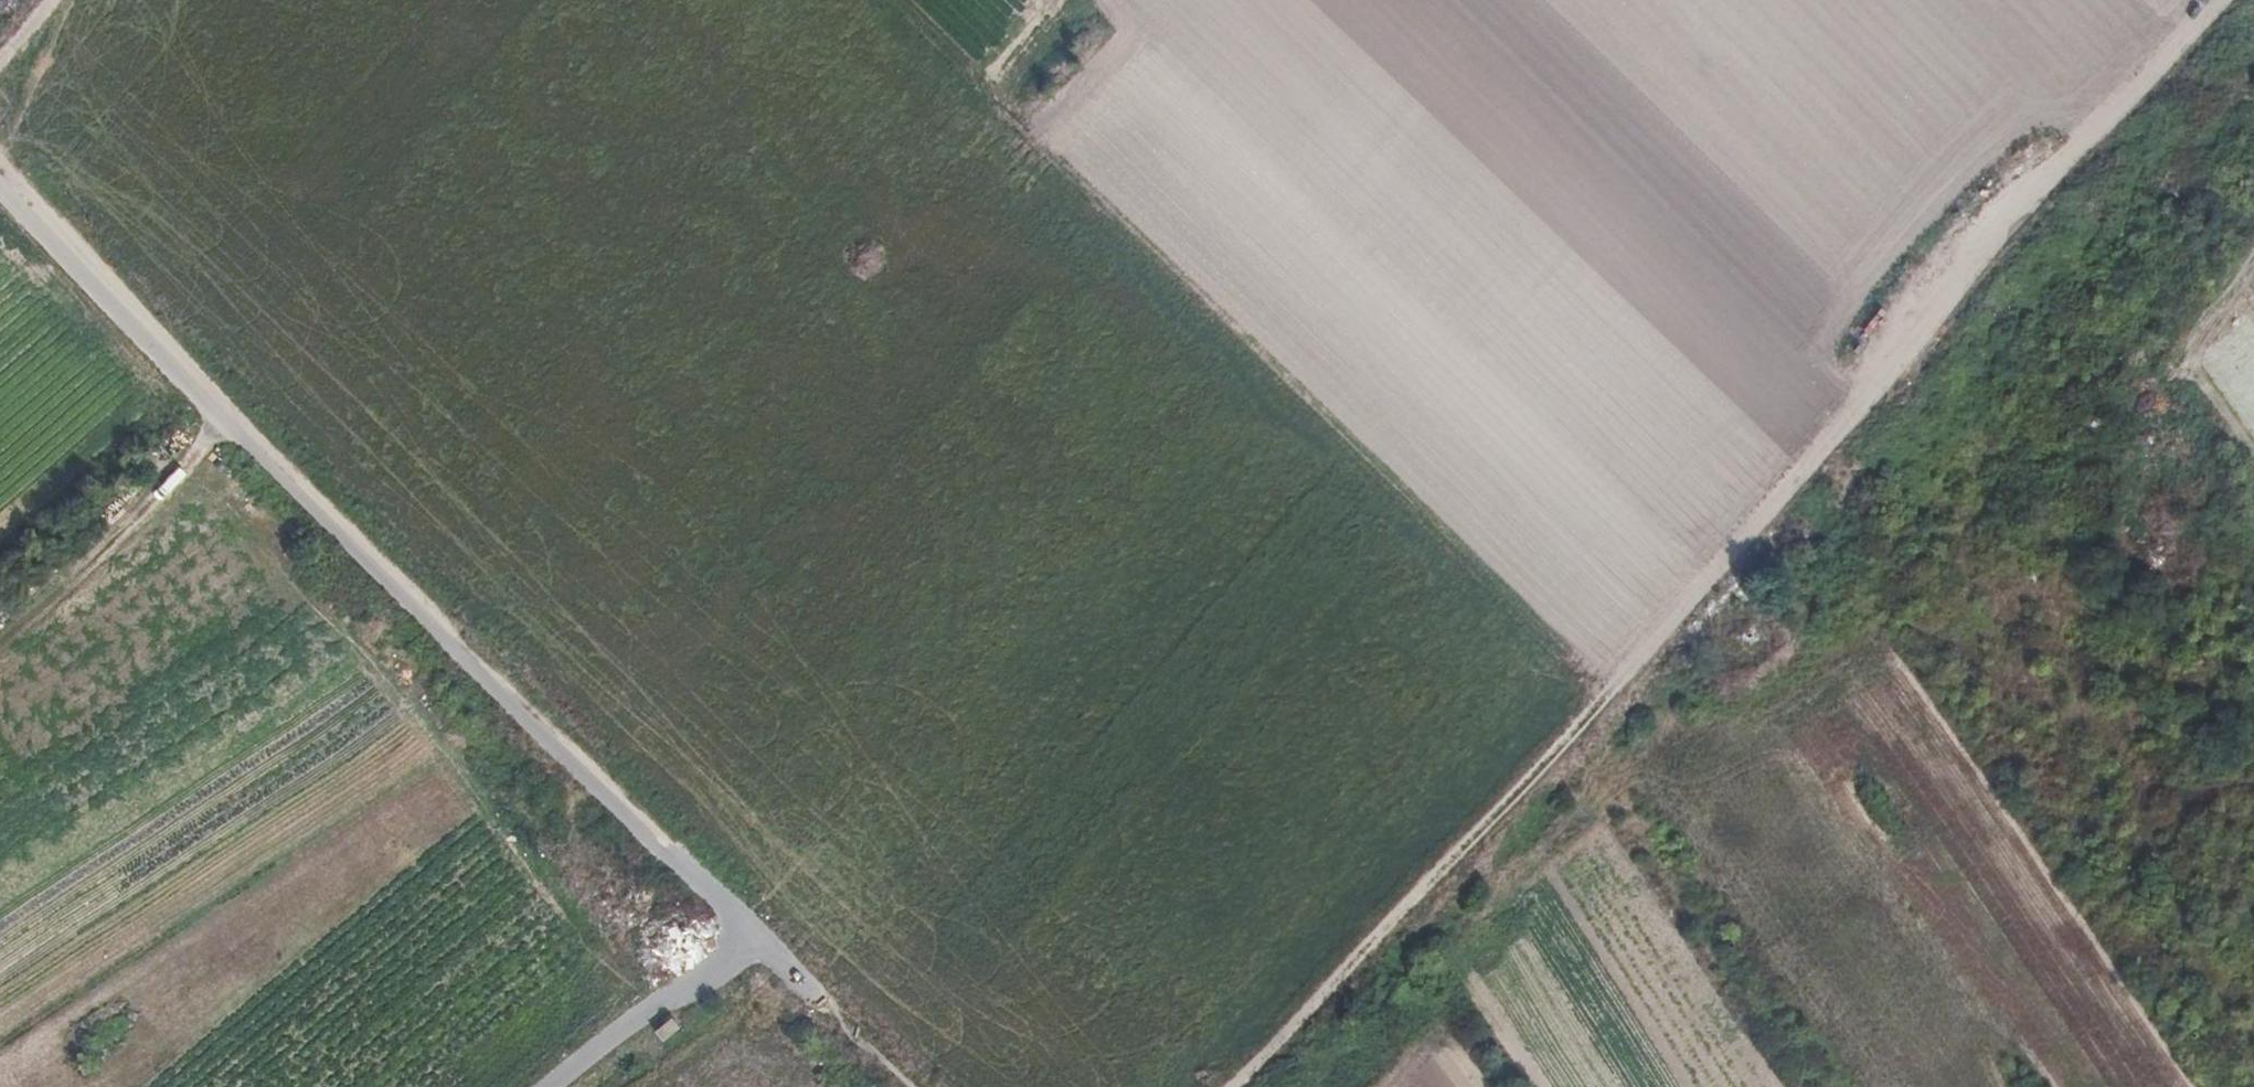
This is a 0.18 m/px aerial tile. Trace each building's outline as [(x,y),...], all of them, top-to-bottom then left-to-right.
[(661,1040),(678,1028),(670,1016),(652,1028),(661,1040)]
